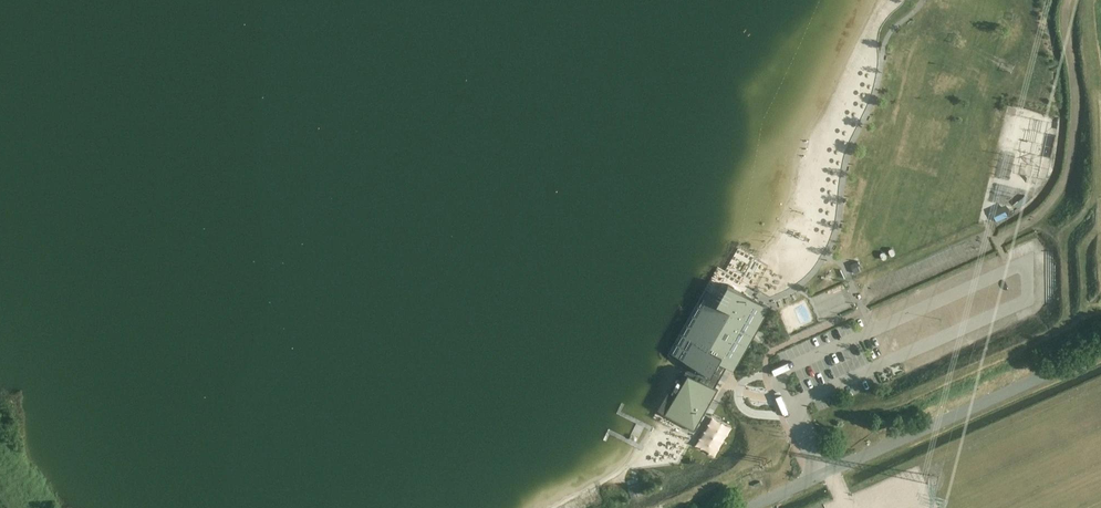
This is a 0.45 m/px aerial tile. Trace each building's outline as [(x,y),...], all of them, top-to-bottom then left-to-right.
[(1004,213),(995,217),(995,219),(997,222),(1009,217),(1007,212),(1004,213)] [(858,261),(850,264),(852,269),(854,273),(859,271),(857,266),(860,265),(858,261)] [(745,293),(728,284),(719,300),(717,303),(710,299),(677,356),(694,366),(689,373),(715,388),(729,362),(737,366),(753,336),(746,332),(763,303),(745,293)] [(746,332),(753,336),(770,308),(763,303),(746,332)] [(688,372),(665,413),(695,430),(718,389),(715,388),(689,373),(688,372)]
